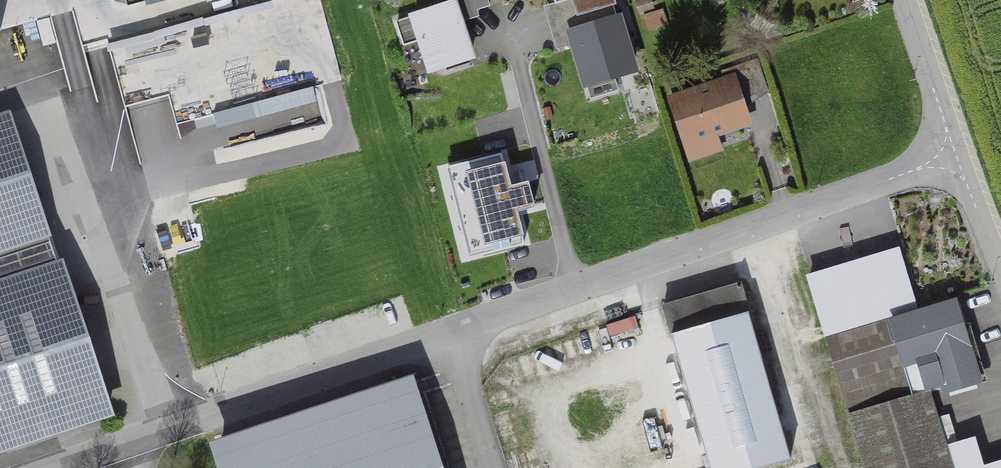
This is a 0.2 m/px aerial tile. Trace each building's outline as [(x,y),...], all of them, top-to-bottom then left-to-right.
[(109,45),(127,110),(169,98),(176,124),(342,80),(320,0),(277,0),(109,45)] [(428,70),(469,57),(451,5),(395,24),(402,45),(418,40),(428,70)] [(574,31),(590,84),(637,70),(621,16),(574,31)] [(670,105),(691,168),(727,157),(721,141),(747,133),(740,112),(774,100),(762,64),(724,76),(727,86),(670,105)] [(10,109),(0,113),(0,256),(53,238),(10,109)] [(510,190),(501,156),(446,171),(470,260),(524,246),(516,216),(535,211),(528,185),(510,190)] [(63,259),(0,280),(0,453),(115,415),(63,259)] [(738,285),(661,307),(708,467),(719,467),(785,449),(774,410),(738,285)] [(972,375),(951,305),(826,343),(838,382),(864,467),(975,467),(967,443),(943,451),(924,390),(972,375)] [(416,390),(218,454),(223,467),(441,467),(416,390)]
